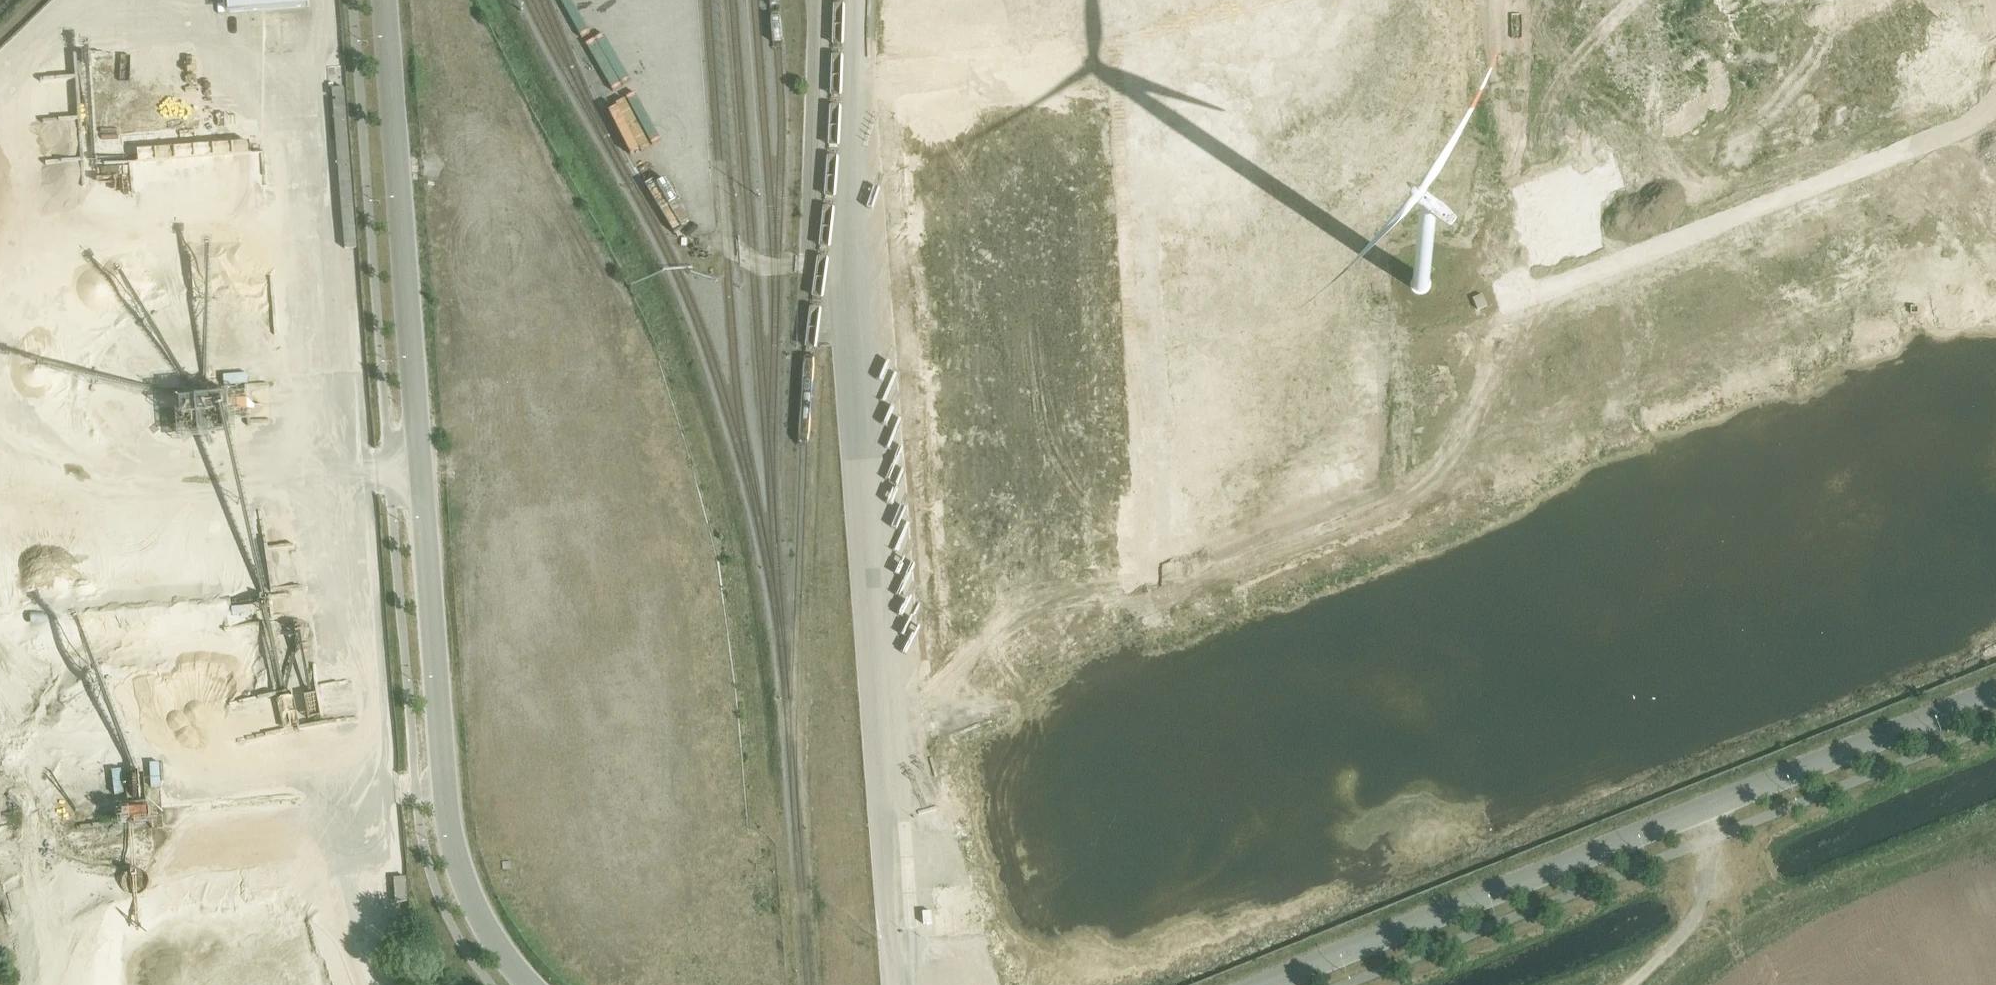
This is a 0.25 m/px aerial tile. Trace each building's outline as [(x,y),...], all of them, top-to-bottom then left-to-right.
[(229,14),(313,11),(312,0),(229,0),(229,14)]
